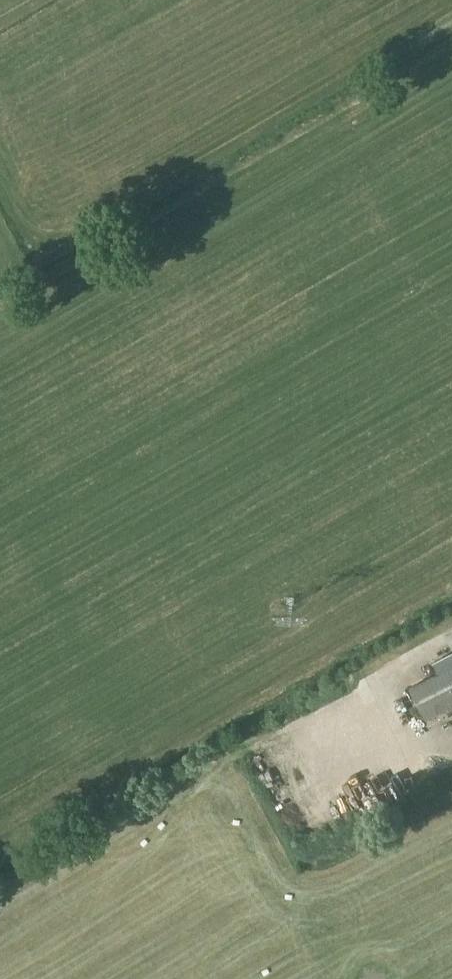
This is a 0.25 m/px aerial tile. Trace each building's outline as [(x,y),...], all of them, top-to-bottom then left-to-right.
[(409,685),(426,718),(451,704),(451,664),(409,685)]
